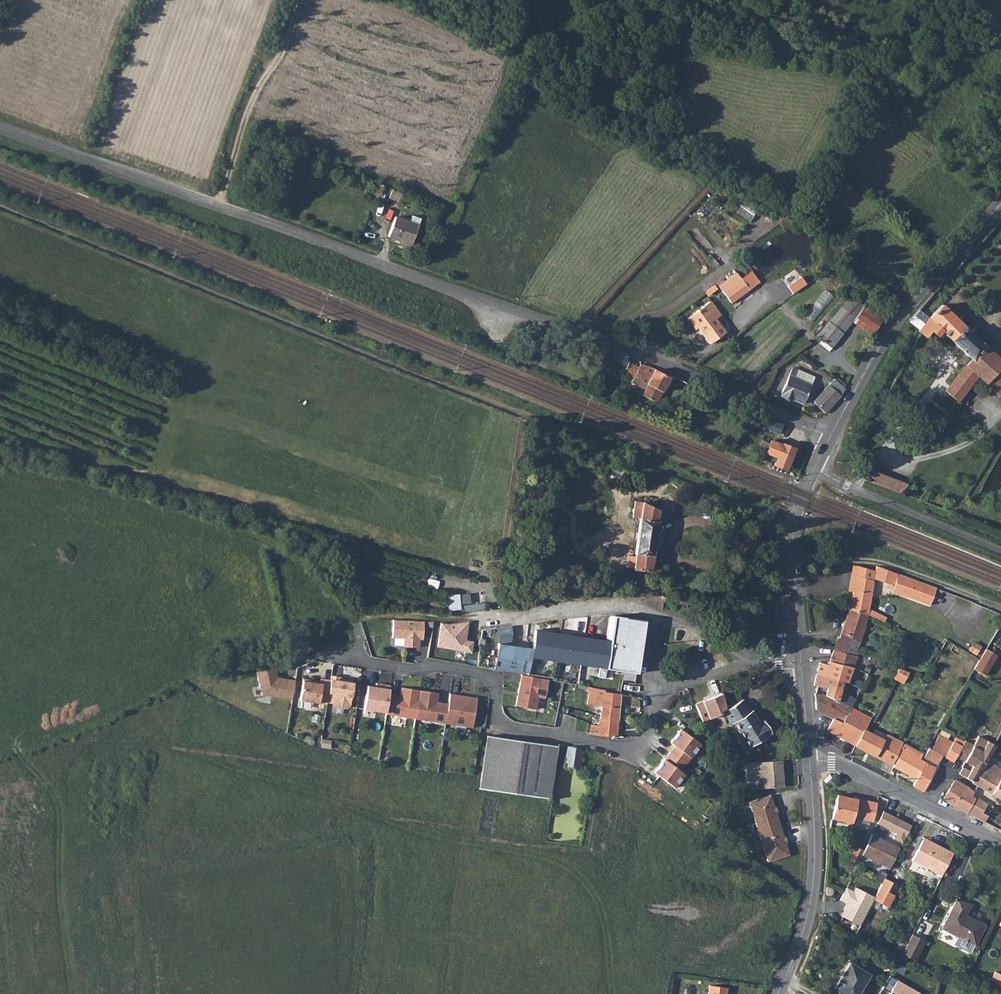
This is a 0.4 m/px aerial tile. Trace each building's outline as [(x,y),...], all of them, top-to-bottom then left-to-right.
[(401,193),(390,189),(387,198),(397,202),(398,200),(401,193)] [(394,217),(387,235),(411,243),(411,242),(420,218),(412,215),(409,222),(394,217)] [(742,278),(724,291),(731,301),(737,296),(749,288),(742,278)] [(826,290),(808,317),(816,322),(834,295),(826,290)] [(818,332),(816,334),(831,346),(844,330),(849,323),(864,305),(863,304),(851,295),(836,312),(818,332)] [(864,305),(849,323),(872,336),(887,313),(867,300),(863,304),(864,305)] [(711,301),(687,317),(694,327),(698,324),(701,328),(699,329),(708,342),(725,331),(715,318),(720,314),(720,313),(711,301)] [(908,321),(919,328),(917,331),(919,332),(925,337),(930,330),(937,336),(941,330),(970,357),(944,390),(957,401),(977,376),(1000,397),(1000,359),(973,335),(963,326),(942,304),(930,315),(926,320),(917,311),(908,321)] [(639,362),(634,376),(633,379),(632,381),(644,388),(642,394),(657,401),(669,376),(668,375),(654,368),(639,362)] [(789,374),(780,394),(792,399),(793,398),(802,402),(806,394),(810,383),(789,374)] [(832,378),(828,384),(841,394),(845,387),(832,378)] [(814,401),(825,411),(827,410),(841,394),(828,384),(816,399),(814,401)] [(783,442),(775,462),(788,467),(796,447),(783,442)] [(873,470),(870,481),(901,493),(907,484),(897,480),(873,470)] [(641,504),(634,503),(632,516),(639,517),(641,504)] [(649,570),(656,520),(655,520),(657,511),(641,504),(639,517),(633,559),(632,568),(649,570)] [(633,559),(625,558),(624,567),(632,568),(633,559)] [(852,591),(849,608),(866,613),(870,593),(871,583),(872,581),(872,578),(892,584),(896,573),(875,566),(874,565),(873,570),(856,565),(852,586),(852,591)] [(892,584),(891,587),(906,592),(905,595),(928,603),(934,587),(896,573),(892,584)] [(449,595),(450,611),(482,608),(482,603),(471,604),(470,592),(449,595)] [(836,638),(832,649),(853,654),(864,625),(866,613),(849,608),(845,617),(838,638),(836,638)] [(503,671),(511,671),(582,682),(586,665),(589,665),(605,668),(635,673),(642,620),(612,616),(609,641),(535,630),(531,648),(498,643),(494,669),(503,671)] [(423,621),(393,619),(392,637),(404,638),(403,646),(418,647),(419,639),(422,639),(423,621)] [(441,624),(438,648),(472,654),(474,642),(466,641),(468,622),(441,624)] [(513,626),(498,628),(499,634),(513,633),(513,626)] [(978,655),(983,645),(975,641),(970,650),(978,655)] [(977,660),(973,668),(983,674),(995,654),(985,647),(977,660)] [(831,666),(828,677),(843,682),(847,682),(856,656),(856,655),(853,654),(832,649),(829,662),(832,663),(831,666)] [(819,662),(812,685),(816,686),(825,689),(828,677),(831,666),(828,665),(819,662)] [(589,675),(604,677),(605,668),(589,665),(586,674),(589,675)] [(274,666),(256,670),(261,693),(291,697),(294,678),(277,676),(274,666)] [(906,682),(909,671),(900,669),(897,679),(906,682)] [(548,680),(521,674),(515,705),(535,709),(537,697),(544,698),(548,680)] [(339,676),(330,675),(330,679),(326,700),(334,701),(333,702),(335,705),(346,707),(349,704),(352,682),(350,680),(339,678),(339,676)] [(326,700),(330,679),(320,677),(320,680),(302,677),(299,698),(326,703),(326,700)] [(825,689),(824,696),(837,701),(843,682),(828,677),(825,689)] [(363,708),(385,712),(388,694),(389,685),(382,683),(381,687),(375,686),(367,685),(363,708)] [(385,712),(385,713),(415,718),(419,689),(401,686),(399,695),(388,694),(385,712)] [(814,693),(824,696),(825,689),(816,686),(814,693)] [(586,691),(588,691),(586,703),(593,705),(594,704),(601,705),(599,719),(617,720),(620,694),(587,687),(586,687),(586,691)] [(437,692),(419,689),(415,718),(444,722),(448,703),(436,701),(437,692)] [(723,705),(720,691),(693,702),(701,721),(708,718),(707,716),(718,712),(717,708),(723,705)] [(449,693),(448,703),(444,722),(471,727),(476,698),(449,693)] [(814,693),(813,693),(814,709),(832,718),(841,722),(849,707),(837,701),(824,696),(814,693)] [(731,726),(733,725),(748,750),(771,736),(764,724),(760,726),(752,713),(750,714),(742,702),(724,713),(731,726)] [(841,722),(834,735),(854,745),(863,729),(869,717),(860,712),(862,708),(856,705),(854,709),(849,707),(841,722)] [(716,717),(705,721),(708,728),(719,724),(716,717)] [(828,725),(825,731),(834,735),(841,722),(832,718),(828,725)] [(616,737),(617,720),(599,719),(598,725),(590,724),(590,725),(589,735),(616,737)] [(863,729),(854,745),(891,764),(899,748),(899,747),(900,744),(897,742),(896,742),(895,745),(870,733),(863,729)] [(653,773),(673,788),(683,775),(679,772),(700,745),(680,730),(669,744),(674,746),(653,773)] [(928,747),(923,757),(926,758),(935,764),(936,764),(938,761),(941,755),(944,756),(952,741),(938,734),(931,748),(928,747)] [(961,765),(959,773),(973,781),(985,759),(993,743),(975,735),(970,745),(968,749),(961,765)] [(548,798),(556,747),(488,736),(480,787),(548,798)] [(952,741),(944,756),(946,757),(952,760),(960,745),(952,741)] [(960,745),(952,760),(961,765),(968,749),(960,745)] [(577,770),(581,750),(566,748),(563,767),(577,770)] [(892,765),(915,778),(916,777),(917,778),(924,763),(902,749),(892,765)] [(965,811),(983,821),(986,814),(980,811),(990,793),(1000,799),(1000,778),(999,776),(1000,773),(1000,769),(985,759),(973,781),(973,782),(977,784),(973,791),(965,811)] [(784,786),(781,760),(744,762),(745,778),(760,778),(761,788),(784,786)] [(915,778),(912,785),(922,791),(933,768),(924,763),(917,778),(916,777),(915,778)] [(954,779),(941,798),(952,804),(957,807),(965,811),(973,791),(966,787),(966,786),(954,779)] [(836,793),(830,817),(850,822),(851,816),(871,820),(875,803),(836,793)] [(751,801),(761,830),(782,823),(772,794),(751,801)] [(886,811),(879,824),(892,831),(899,817),(886,811)] [(771,860),(792,853),(782,823),(761,830),(771,860)] [(901,846),(872,833),(861,855),(890,868),(901,846)] [(907,864),(936,878),(947,856),(937,850),(936,852),(925,847),(926,845),(918,841),(907,864)] [(892,881),(885,877),(875,897),(874,899),(888,906),(895,894),(887,891),(892,881)] [(874,899),(875,897),(855,887),(853,890),(846,887),(840,900),(846,904),(840,915),(861,926),(874,899)] [(956,897),(940,927),(959,937),(972,945),(973,945),(984,925),(968,916),(964,914),(969,904),(956,897)] [(910,933),(900,954),(914,961),(924,940),(910,933)] [(972,945),(959,937),(955,943),(956,946),(966,951),(969,950),(972,945)] [(831,991),(837,993),(857,993),(867,975),(846,963),(839,978),(831,991)] [(1000,988),(1000,976),(993,972),(989,982),(1000,988)] [(880,988),(888,993),(887,993),(918,993),(887,975),(880,988)] [(707,993),(726,993),(727,988),(708,985),(707,993)]
